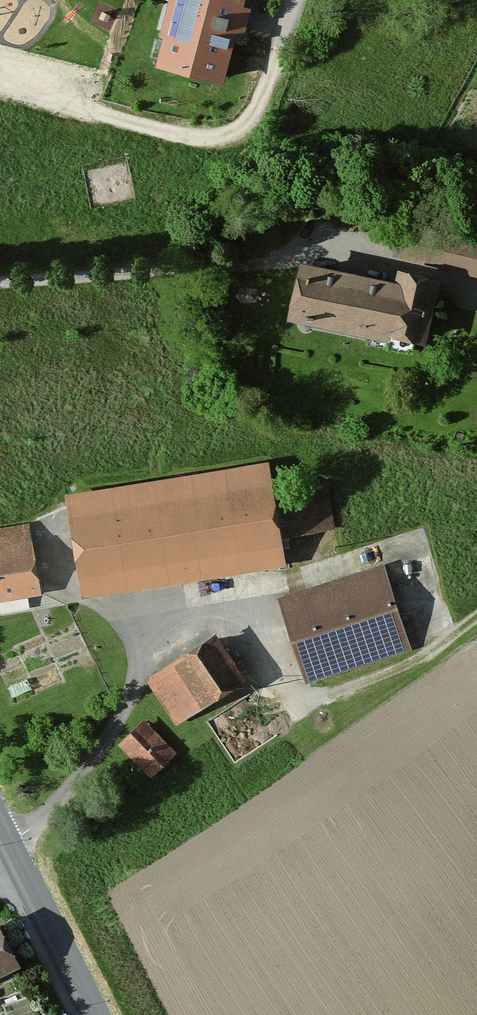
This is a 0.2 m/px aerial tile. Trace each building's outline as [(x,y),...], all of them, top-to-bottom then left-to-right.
[(159,74),(221,90),(244,0),(178,0),(159,74)] [(461,236),(459,248),(476,251),(476,238),(461,236)] [(442,289),(306,266),(296,323),(432,346),(442,289)] [(264,462),(69,497),(87,599),(282,564),(264,462)] [(0,525),(0,610),(45,601),(29,520),(0,525)] [(390,563),(282,596),(308,682),(416,649),(390,563)] [(219,637),(147,682),(177,729),(248,683),(219,637)] [(140,728),(119,749),(151,779),(171,758),(140,728)] [(0,921),(0,978),(29,965),(8,917),(0,921)]
